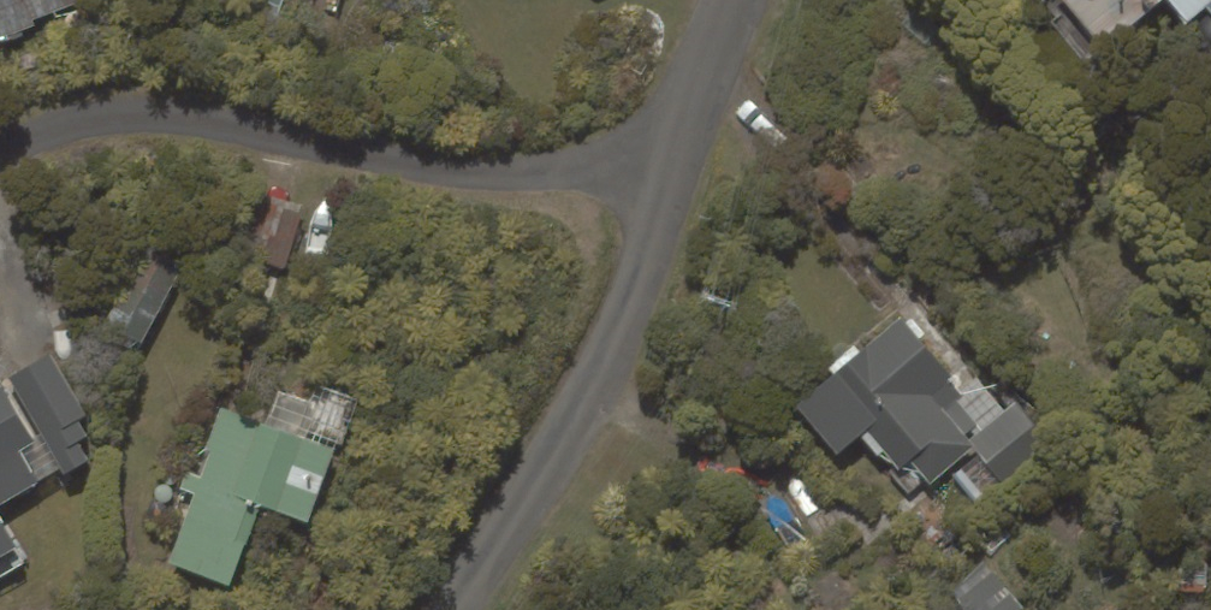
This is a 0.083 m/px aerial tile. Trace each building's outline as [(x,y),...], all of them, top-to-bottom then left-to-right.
[(79,0),(0,0),(0,40),(34,27),(31,19),(79,1),(79,0)] [(1099,50),(1160,0),(1058,0),(1099,50)] [(1189,21),(1210,3),(1210,0),(1171,0),(1189,21)] [(242,254),(283,267),(303,206),(262,193),(242,254)] [(103,326),(143,345),(181,268),(141,248),(103,326)] [(964,395),(901,316),(792,403),(836,458),(869,431),(899,468),(911,459),(930,483),(974,447),(965,435),(976,427),(956,402),(964,395)] [(51,352),(6,377),(62,475),(87,461),(76,442),(87,436),(78,419),(86,415),(51,352)] [(38,485),(19,451),(34,442),(3,387),(0,389),(0,506),(38,485)] [(307,523),(333,451),(222,411),(167,564),(229,586),(258,505),(307,523)] [(17,549),(0,518),(0,558),(17,549)] [(1021,608),(985,562),(950,589),(966,609),(1018,609),(1021,608)]
